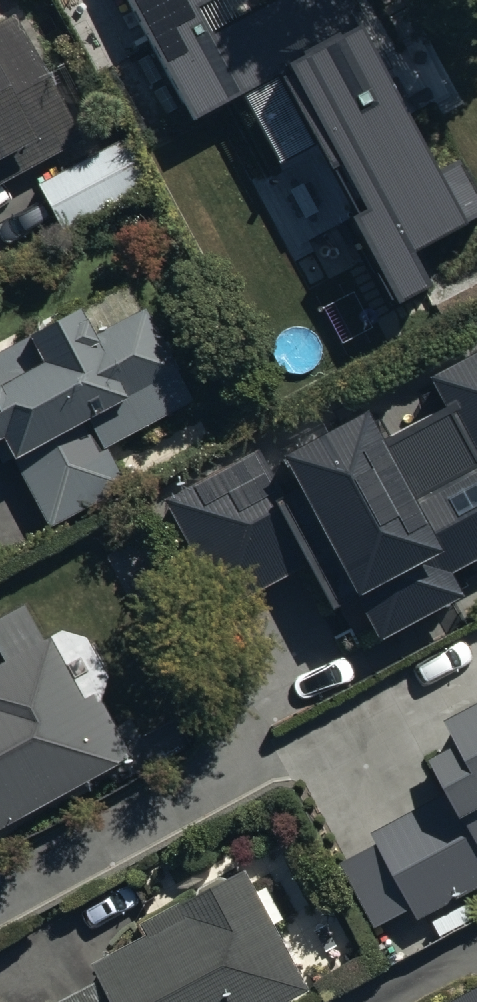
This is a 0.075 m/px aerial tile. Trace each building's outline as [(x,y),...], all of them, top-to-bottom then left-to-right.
[(231,16),(223,0),(128,0),(201,135),(275,95),(383,295),(402,329),(435,311),(416,277),(470,248),(464,237),(476,230),(476,197),(465,174),(437,188),(335,0),(260,0),(231,16)] [(82,142),(19,26),(0,36),(0,186),(82,142)] [(117,135),(34,179),(59,225),(141,181),(117,135)] [(37,357),(0,376),(0,447),(4,445),(43,522),(126,480),(107,443),(188,402),(140,307),(88,333),(75,306),(24,332),(37,357)] [(476,540),(476,332),(422,361),(437,388),(373,422),(353,385),(271,430),(291,467),(271,477),(252,443),(156,495),(215,603),(311,552),(344,612),(364,601),(376,625),(459,580),(447,557),(476,540)] [(127,746),(94,685),(84,691),(55,637),(46,621),(0,646),(0,815),(127,746)] [(449,783),(371,825),(416,908),(476,875),(476,673),(442,692),(458,721),(425,739),(449,783)] [(309,977),(251,870),(242,854),(138,911),(147,926),(92,956),(99,967),(44,997),(47,1001),(264,1001),(309,977)] [(454,1001),(476,1001),(476,989),(454,1001)]
